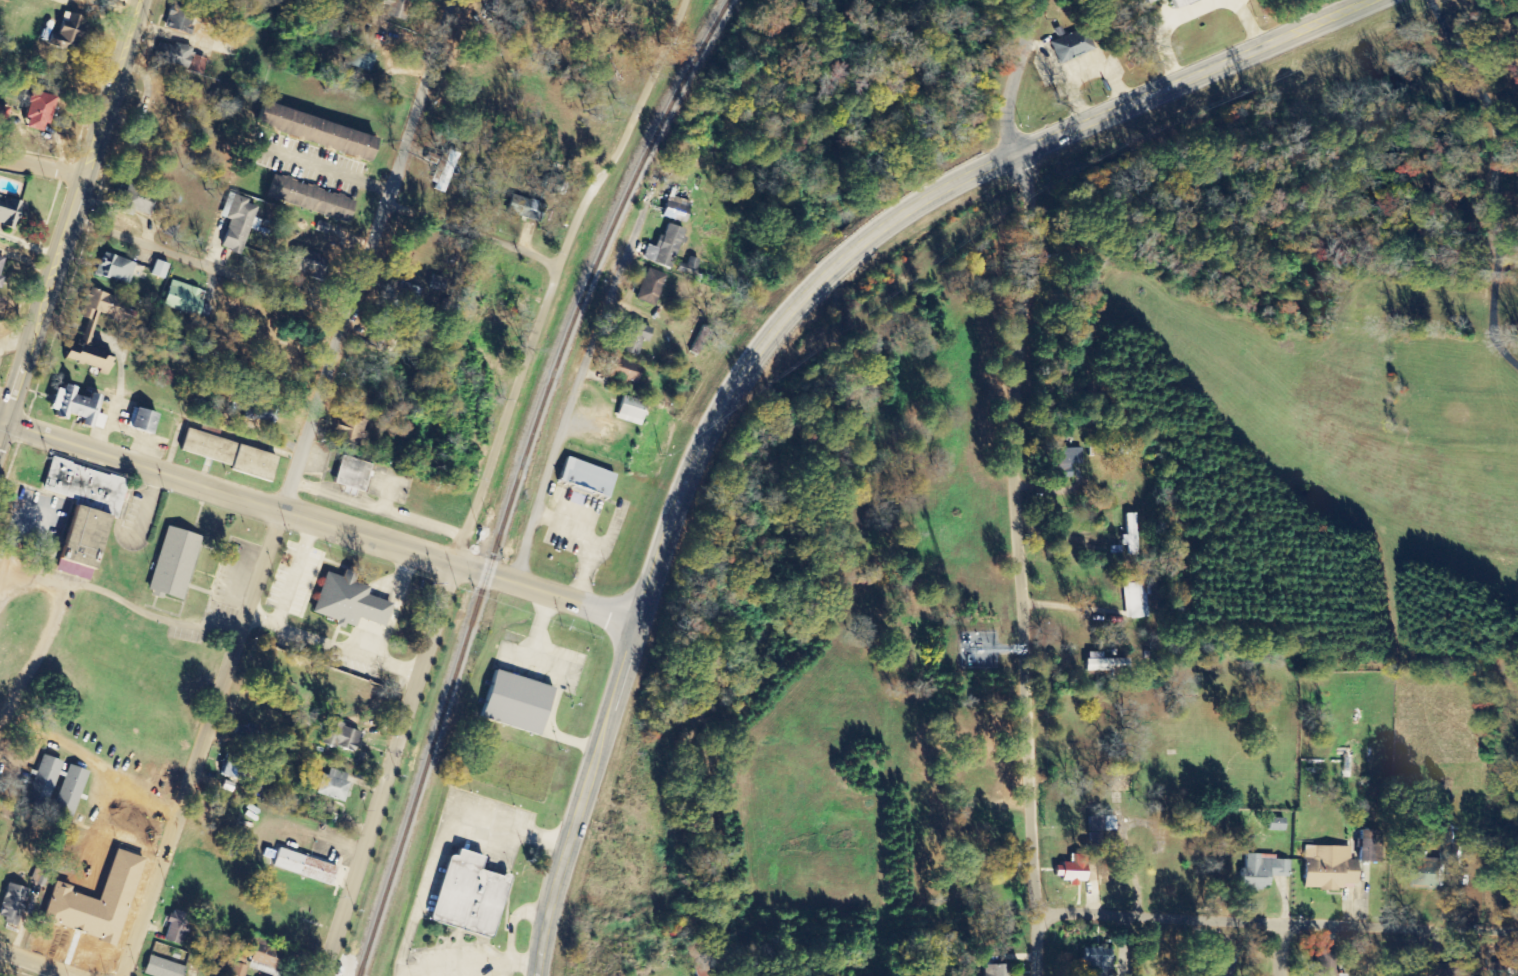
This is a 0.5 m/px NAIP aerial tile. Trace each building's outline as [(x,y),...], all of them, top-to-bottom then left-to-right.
[(384,18),(404,22),(408,4),(390,0),(388,0),(384,18)] [(1173,10),(1198,0),(1169,0),(1173,10)] [(65,23),(52,20),(47,43),(74,48),(80,17),(67,15),(65,23)] [(1058,64),(1091,51),(1082,29),(1049,43),(1058,64)] [(200,73),(204,59),(190,56),(192,48),(172,43),(171,47),(157,44),(152,61),(200,73)] [(372,55),(345,50),(342,67),(369,72),(372,55)] [(48,96),(25,89),(15,125),(38,132),(48,96)] [(371,136),(257,101),(249,125),(363,161),(371,136)] [(8,119),(0,103),(0,123),(8,119)] [(428,188),(444,194),(454,168),(453,168),(458,156),(442,150),(428,188)] [(353,197),(271,177),(269,186),(273,187),(269,201),(347,220),(353,197)] [(149,188),(120,182),(113,212),(124,215),(125,210),(143,214),(149,188)] [(507,215),(539,221),(544,198),(511,192),(507,215)] [(227,220),(218,248),(239,254),(247,229),(255,231),(258,220),(251,218),(255,207),(246,204),(247,200),(227,193),(219,217),(227,220)] [(11,229),(19,201),(0,196),(0,226),(11,229)] [(684,222),(688,201),(666,196),(661,218),(684,222)] [(640,259),(669,270),(684,231),(663,223),(654,248),(645,245),(640,259)] [(286,268),(312,277),(319,254),(293,246),(286,268)] [(94,274),(129,284),(135,263),(100,253),(94,274)] [(685,265),(677,263),(675,272),(693,276),(697,260),(687,257),(685,265)] [(162,278),(166,263),(153,260),(150,275),(162,278)] [(633,299),(652,306),(664,275),(645,268),(633,299)] [(161,305),(196,318),(206,293),(170,280),(161,305)] [(383,287),(379,299),(411,310),(418,289),(399,282),(395,292),(383,287)] [(89,287),(78,317),(85,319),(77,342),(71,340),(69,346),(64,344),(59,357),(91,368),(89,373),(96,375),(96,373),(103,375),(110,356),(84,347),(96,311),(122,320),(126,309),(120,307),(123,298),(89,287)] [(607,377),(634,383),(638,364),(611,358),(607,377)] [(85,428),(95,396),(85,392),(83,399),(68,395),(71,388),(54,383),(46,409),(52,411),(50,417),(59,420),(61,414),(76,418),(74,425),(85,428)] [(645,403),(620,396),(615,415),(639,422),(645,403)] [(154,414),(130,408),(126,429),(150,434),(154,414)] [(100,429),(104,416),(92,412),(88,426),(100,429)] [(331,436),(355,444),(363,422),(344,416),(340,427),(335,426),(331,436)] [(274,456),(187,429),(180,452),(267,479),(274,456)] [(1070,477),(1069,464),(1082,464),(1081,448),(1050,448),(1051,478),(1070,477)] [(50,456),(39,489),(72,500),(57,546),(60,548),(53,570),(82,579),(103,517),(112,520),(125,481),(50,456)] [(332,484),(362,492),(370,463),(339,456),(332,484)] [(612,474),(564,456),(554,481),(603,499),(612,474)] [(1139,556),(1137,514),(1126,514),(1127,536),(1121,536),(1122,546),(1128,546),(1128,556),(1139,556)] [(166,527),(145,590),(179,601),(200,538),(166,527)] [(322,572),(308,612),(334,620),(332,626),(340,629),(341,624),(352,627),(355,618),(381,628),(389,604),(365,595),(367,588),(352,582),(355,574),(341,569),(338,577),(322,572)] [(1129,619),(1149,617),(1148,596),(1152,595),(1152,582),(1127,583),(1129,619)] [(1101,659),(1101,653),(1085,652),(1084,672),(1127,672),(1127,659),(1101,659)] [(492,670),(477,717),(534,736),(550,690),(492,670)] [(353,751),(358,730),(326,723),(321,745),(353,751)] [(1361,778),(1360,755),(1342,755),(1343,779),(1361,778)] [(58,760),(37,756),(28,798),(34,799),(32,807),(47,810),(58,760)] [(49,813),(69,821),(87,773),(67,765),(49,813)] [(327,776),(319,774),(315,796),(342,801),(348,773),(328,769),(327,776)] [(1283,832),(1283,819),(1267,818),(1266,831),(1283,832)] [(1370,863),(1370,831),(1356,831),(1356,862),(1370,863)] [(1454,831),(1444,831),(1443,850),(1453,850),(1454,831)] [(1099,843),(1099,833),(1088,833),(1088,844),(1099,843)] [(1355,861),(1349,861),(1349,847),(1302,846),(1301,889),(1355,890),(1355,861)] [(270,867),(329,885),(335,867),(275,848),(270,867)] [(445,855),(424,921),(487,940),(506,879),(476,870),(480,857),(454,849),(451,857),(445,855)] [(50,886),(37,923),(109,948),(141,860),(113,850),(95,902),(50,886)] [(1288,861),(1274,860),(1274,855),(1243,854),(1243,868),(1238,868),(1238,889),(1268,889),(1268,876),(1288,877),(1288,861)] [(1415,888),(1443,889),(1444,860),(1416,859),(1415,888)] [(1084,882),(1084,862),(1060,861),(1059,881),(1084,882)] [(1098,881),(1084,882),(1085,896),(1099,895),(1098,881)] [(19,921),(24,888),(3,885),(0,902),(0,918),(19,921)] [(186,933),(189,914),(168,911),(163,942),(179,945),(181,932),(186,933)] [(281,954),(251,944),(244,968),(269,975),(274,975),(281,954)] [(1093,967),(1092,975),(1109,975),(1111,950),(1079,948),(1078,967),(1093,967)] [(1345,975),(1335,975),(1335,948),(1313,948),(1312,975),(1345,975)] [(146,975),(181,975),(183,968),(147,955),(140,974),(146,975)] [(230,975),(243,975),(246,968),(233,963),(228,975),(230,975)] [(983,965),(983,975),(1003,975),(1003,965),(983,965)]
